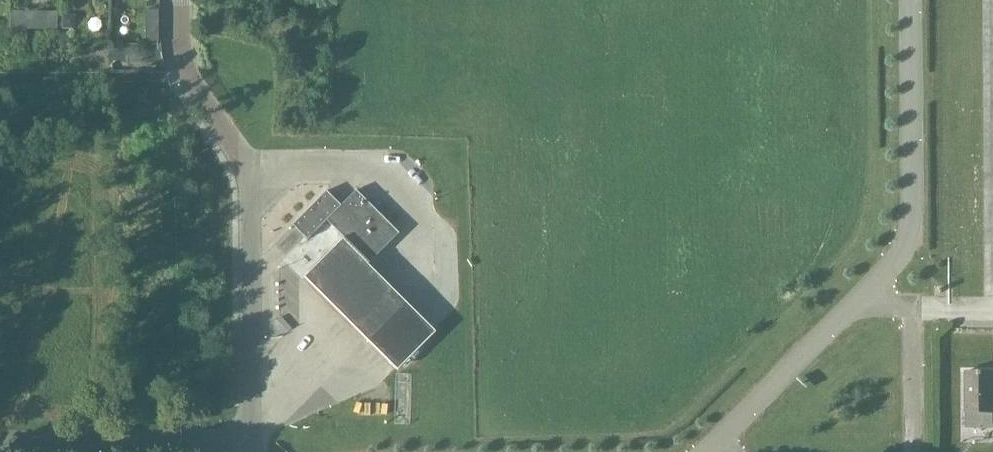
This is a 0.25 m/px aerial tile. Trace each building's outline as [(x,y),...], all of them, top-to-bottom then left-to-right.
[(306,239),(325,220),(368,262),(398,233),(354,190),(339,205),(331,197),(325,191),(291,224),(297,231),(306,239)] [(340,238),(302,276),(394,367),(431,329),(340,238)] [(965,371),(965,412),(992,412),(992,424),(992,371),(965,371)]
